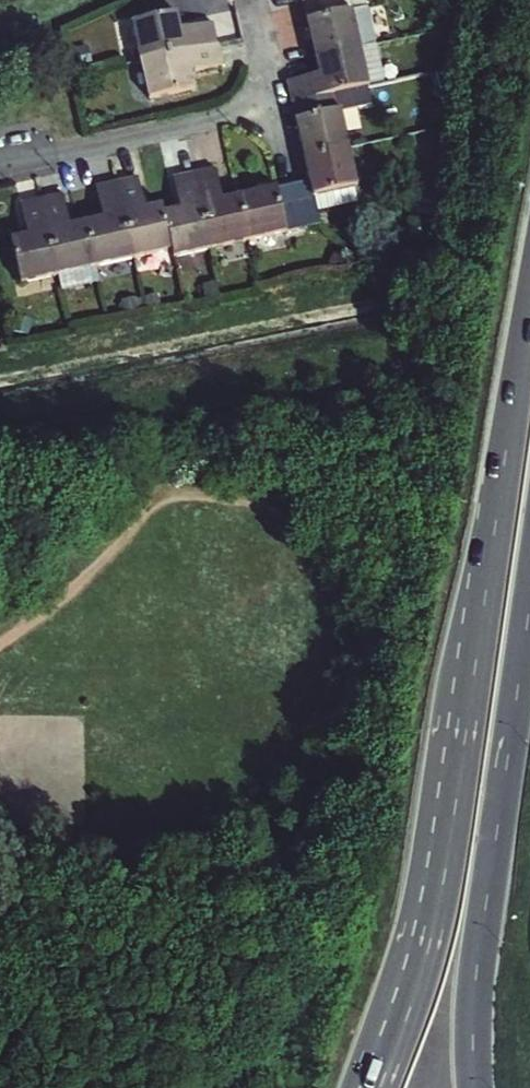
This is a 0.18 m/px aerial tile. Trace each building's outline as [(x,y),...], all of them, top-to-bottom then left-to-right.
[(305,13),(361,0),(302,0),(305,13)] [(367,0),(361,0),(305,13),(316,67),(363,57),(379,53),(367,0)] [(185,36),(182,21),(138,30),(146,68),(221,51),(217,30),(185,36)] [(226,73),(221,51),(146,68),(154,107),(198,98),(194,80),(226,73)] [(371,96),(363,57),(316,67),(320,87),(293,93),(297,112),(371,96)] [(376,118),(371,96),(297,112),(309,166),(353,156),(347,125),(376,118)] [(360,191),(353,156),(309,166),(314,188),(300,191),(310,236),(323,232),(316,201),(360,191)] [(150,207),(143,178),(123,183),(139,257),(176,249),(170,221),(166,203),(150,207)] [(229,206),(223,179),(200,184),(216,257),(255,248),(244,203),(229,206)] [(100,187),(106,216),(91,219),(101,265),(139,257),(123,183),(100,187)] [(183,187),(189,217),(170,221),(176,249),(179,265),(216,257),(200,184),(183,187)] [(300,191),(282,195),(244,203),(255,248),(310,236),(300,191)] [(73,223),(67,195),(46,200),(61,274),(101,265),(91,219),(73,223)] [(23,205),(29,233),(13,236),(22,282),(61,274),(46,200),(23,205)] [(101,265),(61,274),(65,289),(105,280),(101,265)]
